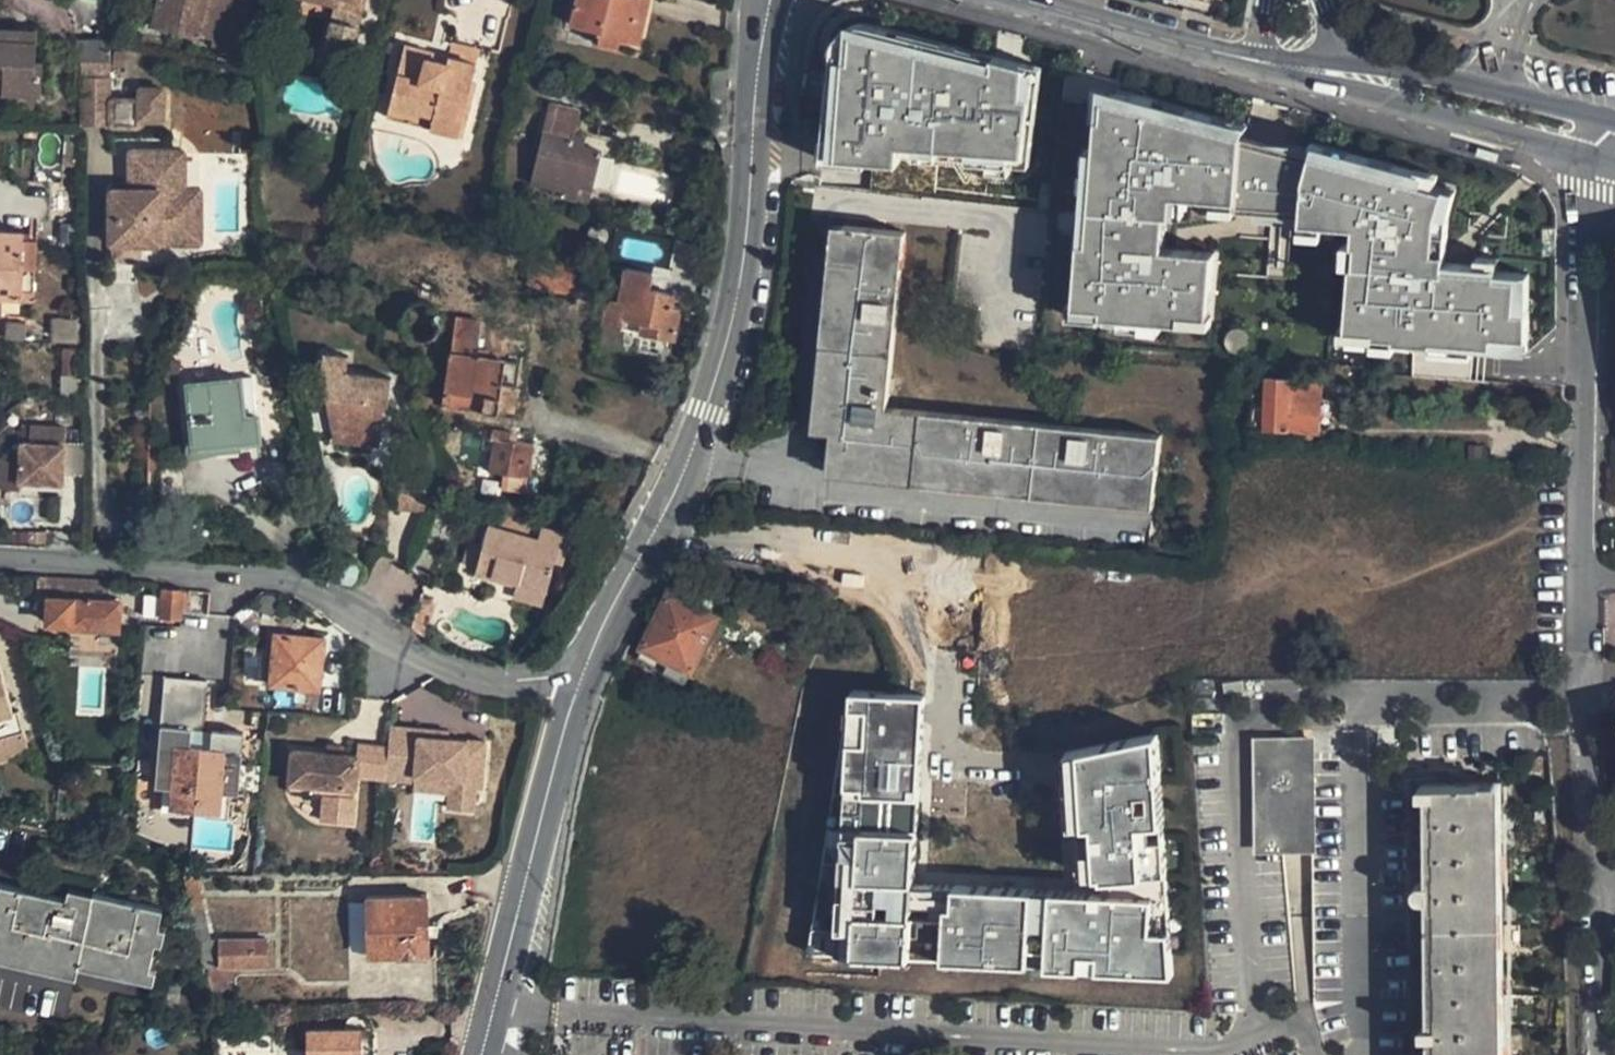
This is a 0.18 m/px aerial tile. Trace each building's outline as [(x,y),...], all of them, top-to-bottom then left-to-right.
[(146,26),(209,42),(208,48),(233,54),(245,0),(153,0),(146,26)] [(316,0),(299,0),(297,7),(336,17),(338,5),(316,0)] [(338,5),(336,17),(364,22),(369,0),(316,0),(338,5)] [(611,35),(608,50),(624,53),(627,42),(643,46),(651,0),(584,0),(578,28),(611,35)] [(839,136),(837,160),(869,163),(870,159),(902,162),(902,159),(903,148),(991,157),(990,168),(1026,172),(1035,77),(1026,77),(1030,64),(1024,62),(997,55),(997,60),(961,56),(961,46),(944,41),(944,46),(902,42),(904,31),(870,22),(865,22),(855,24),(846,29),(848,36),(846,56),(836,56),(834,74),(841,75),(838,116),(830,115),(828,135),(839,136)] [(835,56),(836,56),(846,56),(848,36),(846,29),(837,28),(835,56)] [(944,41),(944,40),(904,29),(902,42),(944,46),(944,41)] [(40,95),(42,61),(34,60),(36,32),(0,30),(0,92),(40,95)] [(997,60),(997,55),(997,54),(962,44),(961,46),(961,56),(997,60)] [(479,71),(484,50),(455,45),(451,64),(432,59),(433,54),(409,49),(397,107),(437,115),(434,130),(469,137),(478,97),(470,96),(475,71),(479,71)] [(1043,66),(1024,61),(1024,62),(1030,64),(1026,77),(1035,77),(1041,78),(1043,66)] [(1121,80),(1068,66),(1065,100),(1101,102),(1100,116),(1095,116),(1087,241),(1079,240),(1075,304),(1103,305),(1102,313),(1210,320),(1215,248),(1164,243),(1167,209),(1172,210),(1174,190),(1241,195),(1246,133),(1248,123),(1139,94),(1117,92),(1121,80)] [(478,97),(484,72),(479,71),(475,71),(470,96),(478,97)] [(833,74),(828,115),(838,116),(841,75),(834,74),(833,74)] [(81,82),(80,116),(109,117),(109,121),(125,122),(125,119),(137,119),(161,120),(162,88),(139,87),(138,99),(110,98),(111,83),(81,82)] [(437,115),(397,107),(394,121),(434,130),(437,115)] [(600,128),(570,122),(558,190),(580,194),(579,202),(604,206),(607,194),(623,198),(628,155),(597,149),(600,128)] [(1263,146),(1265,139),(1246,133),(1245,145),(1263,146)] [(839,136),(828,135),(825,158),(837,160),(839,136)] [(1313,151),(1265,139),(1263,146),(1245,145),(1241,195),(1240,205),(1303,211),(1306,177),(1313,151)] [(1438,212),(1445,188),(1434,185),(1421,181),(1423,171),(1415,169),(1311,141),(1309,150),(1313,151),(1306,177),(1303,211),(1302,219),(1355,224),(1354,242),(1357,242),(1355,262),(1352,262),(1347,321),(1347,326),(1375,328),(1375,333),(1396,334),(1396,338),(1414,339),(1472,344),(1493,345),(1493,344),(1494,331),(1529,334),(1529,271),(1498,268),(1498,256),(1476,255),(1475,263),(1457,261),(1456,273),(1444,272),(1446,251),(1434,250),(1436,231),(1447,232),(1449,215),(1438,212)] [(1087,241),(1089,207),(1093,148),(1084,147),(1080,207),(1077,207),(1075,240),(1079,240),(1087,241)] [(902,159),(990,168),(991,157),(903,148),(902,159)] [(130,191),(110,191),(109,244),(182,245),(184,192),(184,154),(154,153),(153,192),(130,191)] [(130,153),(130,191),(153,192),(154,153),(130,153)] [(1415,169),(1423,171),(1421,181),(1434,185),(1438,173),(1416,167),(1415,169)] [(1014,170),(990,168),(989,179),(1013,181),(1014,170)] [(1455,188),(1445,188),(1438,212),(1449,215),(1455,188)] [(1174,190),(1172,210),(1184,211),(1185,191),(1174,190)] [(184,192),(182,245),(199,246),(200,193),(184,192)] [(1215,205),(1240,207),(1240,205),(1241,195),(1216,193),(1215,205)] [(1273,217),(1302,219),(1303,211),(1274,208),(1273,217)] [(1323,234),(1324,221),(1302,219),(1301,232),(1323,234)] [(25,297),(26,287),(29,237),(30,230),(0,226),(0,315),(2,315),(0,337),(26,340),(28,318),(6,315),(8,295),(25,297)] [(1153,435),(883,407),(902,233),(839,226),(814,434),(828,436),(824,465),(1147,496),(1153,435)] [(1446,251),(1447,232),(1436,231),(1434,250),(1446,251)] [(43,239),(29,237),(26,287),(38,288),(43,239)] [(1354,242),(1348,241),(1347,262),(1355,262),(1357,242),(1354,242)] [(531,260),(526,285),(598,297),(603,273),(531,260)] [(1457,261),(1445,261),(1444,272),(1456,273),(1457,261)] [(617,269),(614,290),(629,292),(643,287),(645,273),(617,269)] [(677,296),(649,290),(647,301),(628,298),(622,319),(643,324),(642,334),(678,341),(681,317),(673,315),(677,296)] [(1103,305),(1075,304),(1075,302),(1069,302),(1068,315),(1102,317),(1102,322),(1163,326),(1164,317),(1102,313),(1103,305)] [(1396,334),(1375,333),(1375,328),(1347,326),(1347,321),(1342,320),(1341,337),(1374,339),(1374,344),(1395,346),(1396,334)] [(454,321),(442,406),(496,415),(496,411),(510,414),(518,367),(476,360),(480,325),(454,321)] [(1529,346),(1529,334),(1494,331),(1493,344),(1529,346)] [(1472,344),(1414,339),(1414,347),(1472,352),(1472,344)] [(379,407),(383,407),(388,381),(346,373),(349,354),(323,350),(320,370),(323,397),(379,407)] [(1292,432),(1324,434),(1326,381),(1295,379),(1272,378),(1267,432),(1292,432)] [(189,383),(194,440),(217,438),(218,445),(241,443),(263,441),(261,417),(246,418),(244,379),(189,383)] [(375,436),(379,407),(323,397),(327,426),(375,436)] [(527,484),(532,449),(510,445),(512,435),(489,432),(488,442),(492,442),(487,476),(502,479),(527,484)] [(217,438),(194,440),(189,446),(188,457),(195,460),(242,456),(241,443),(218,445),(217,438)] [(18,493),(18,488),(62,489),(64,451),(19,448),(0,465),(0,492),(18,493)] [(526,497),(527,484),(502,479),(501,494),(526,497)] [(436,487),(400,485),(397,515),(427,517),(436,487)] [(537,540),(540,529),(534,527),(531,513),(501,509),(495,529),(537,540)] [(475,572),(474,575),(515,587),(512,599),(542,608),(555,565),(562,566),(571,537),(540,529),(537,540),(495,529),(487,527),(482,547),(475,572)] [(475,572),(482,547),(469,543),(462,567),(475,572)] [(848,576),(846,588),(866,590),(867,578),(848,576)] [(50,622),(70,625),(70,627),(117,632),(120,603),(104,602),(105,584),(44,579),(42,598),(52,598),(50,622)] [(705,596),(676,582),(667,597),(698,610),(705,596)] [(157,622),(180,623),(180,619),(181,593),(159,592),(157,622)] [(688,673),(716,619),(698,610),(667,597),(639,649),(688,673)] [(276,637),(270,686),(321,692),(327,643),(276,637)] [(688,673),(639,649),(633,662),(682,685),(688,673)] [(32,759),(18,716),(15,717),(0,671),(0,769),(32,759)] [(164,676),(152,786),(172,788),(170,808),(195,811),(222,813),(223,793),(238,794),(243,734),(221,732),(220,751),(209,750),(200,750),(207,681),(164,676)] [(846,707),(809,951),(909,957),(909,954),(1045,962),(1045,964),(1170,971),(1161,836),(1106,840),(1104,821),(1139,819),(1137,778),(1157,776),(1154,732),(1063,752),(1068,823),(1101,821),(1101,831),(1092,832),(1092,843),(1095,842),(1095,851),(1070,853),(1072,891),(1087,892),(1087,901),(1096,902),(1095,918),(1112,919),(1112,926),(1029,922),(1031,889),(952,884),(951,894),(963,895),(962,917),(878,913),(881,864),(914,866),(919,784),(910,784),(909,795),(886,794),(889,744),(903,745),(904,727),(922,728),(924,695),(852,690),(851,707),(846,707)] [(447,732),(393,726),(386,780),(411,784),(412,775),(443,778),(442,786),(448,786),(447,795),(445,808),(471,812),(474,788),(479,788),(483,743),(466,741),(465,746),(445,744),(446,739),(447,732)] [(919,784),(922,728),(904,727),(903,745),(889,744),(886,794),(909,795),(910,784),(919,784)] [(221,732),(210,731),(209,750),(220,751),(221,732)] [(327,744),(293,741),(291,773),(327,776),(326,785),(323,812),(353,815),(358,767),(387,770),(390,738),(359,736),(358,747),(344,745),(327,744)] [(345,737),(328,736),(327,744),(344,745),(345,737)] [(1319,741),(1262,743),(1266,852),(1322,851),(1319,741)] [(327,776),(291,773),(290,782),(326,785),(327,776)] [(443,778),(412,775),(411,784),(410,790),(447,795),(448,786),(442,786),(443,778)] [(1161,836),(1157,776),(1137,778),(1139,819),(1104,821),(1106,840),(1161,836)] [(1427,785),(1430,1054),(1503,1054),(1500,784),(1427,785)] [(1101,821),(1068,824),(1070,853),(1095,851),(1095,842),(1092,843),(1092,832),(1101,831),(1101,821)] [(952,884),(913,882),(914,866),(881,864),(878,913),(962,917),(963,895),(951,894),(952,884)] [(199,875),(184,875),(198,969),(266,969),(265,939),(207,940),(199,875)] [(1072,891),(1031,889),(1029,922),(1112,926),(1112,919),(1095,918),(1096,902),(1087,901),(1087,892),(1072,891)] [(6,890),(0,926),(0,958),(87,973),(88,963),(152,974),(164,906),(99,894),(97,906),(6,890)] [(426,899),(366,898),(365,957),(392,957),(392,965),(413,965),(412,1008),(431,1008),(433,964),(424,963),(426,899)] [(350,954),(364,953),(362,902),(348,903),(350,954)] [(307,1054),(370,1054),(370,1033),(307,1034),(307,1054)]
